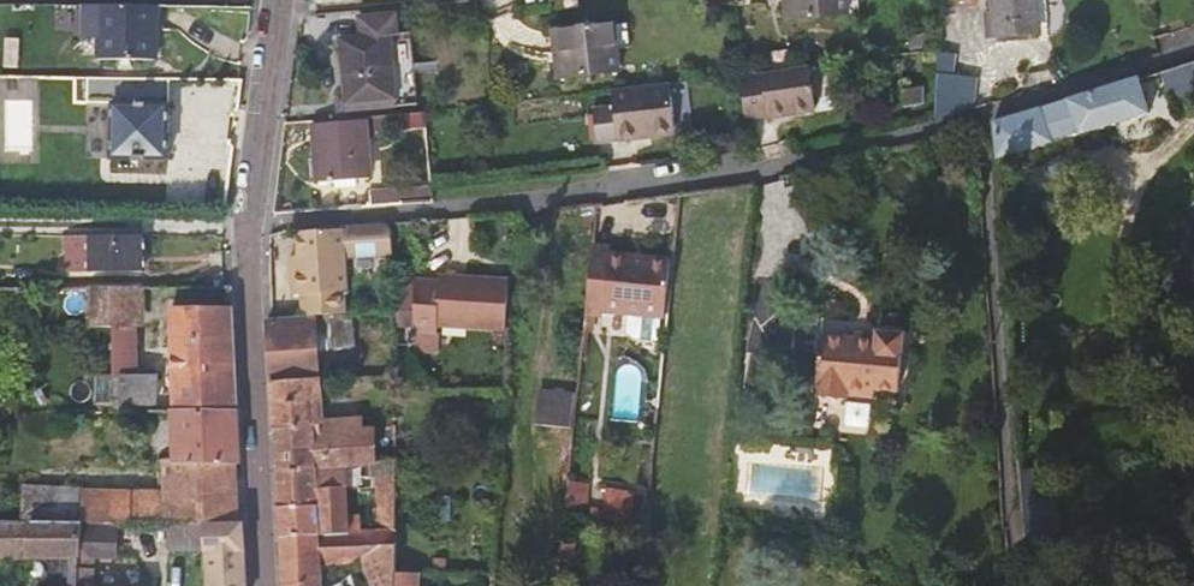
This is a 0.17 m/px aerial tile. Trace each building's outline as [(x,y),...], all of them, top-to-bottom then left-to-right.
[(802,1),(795,1),(796,18),(858,12),(857,0),(802,0),(802,1)] [(919,10),(937,10),(937,0),(919,0),(919,10)] [(1037,0),(991,0),(992,13),(983,14),(986,37),(1041,32),(1037,0)] [(158,60),(159,6),(98,5),(84,5),(83,37),(99,37),(99,59),(158,60)] [(358,36),(339,38),(346,104),(396,99),(391,33),(393,32),(391,13),(355,17),(358,36)] [(562,59),(555,60),(558,79),(620,72),(615,23),(559,29),(562,59)] [(552,30),(555,60),(562,59),(559,29),(552,30)] [(938,46),(938,32),(909,35),(910,50),(938,46)] [(950,59),(937,59),(934,117),(970,109),(970,81),(950,80),(950,59)] [(744,119),(786,113),(785,106),(812,103),(806,66),(740,75),(737,75),(744,119)] [(166,77),(117,76),(117,155),(163,155),(166,77)] [(1147,112),(1135,78),(1059,103),(991,120),(995,157),(997,157),(1018,151),(1147,112)] [(672,83),(614,90),(616,105),(596,107),(601,143),(620,141),(641,138),(640,132),(677,128),(672,83)] [(925,101),(924,85),(902,89),(905,105),(925,101)] [(785,106),(786,113),(813,109),(812,103),(785,106)] [(381,123),(381,132),(392,131),(392,115),(367,117),(367,120),(367,124),(381,123)] [(367,133),(367,124),(367,120),(313,124),(317,183),(370,179),(367,133)] [(381,123),(367,124),(367,133),(381,132),(381,123)] [(640,132),(641,138),(678,134),(677,128),(640,132)] [(997,157),(999,188),(1022,187),(1023,187),(1018,151),(997,157)] [(403,201),(432,199),(431,183),(401,185),(403,201)] [(589,282),(593,248),(598,204),(570,208),(565,279),(589,282)] [(385,222),(298,228),(300,257),(300,269),(292,269),(293,294),(301,294),(302,315),(322,313),(323,315),(345,313),(343,292),(347,292),(346,253),(391,251),(390,229),(385,222)] [(142,270),(142,235),(64,234),(64,271),(142,270)] [(670,261),(607,255),(608,249),(593,248),(589,282),(586,316),(601,317),(602,313),(628,315),(627,333),(631,340),(655,342),(657,319),(664,319),(670,261)] [(300,269),(300,257),(292,257),(292,269),(300,269)] [(437,325),(441,325),(510,330),(513,282),(441,276),(440,284),(415,282),(416,289),(416,329),(436,331),(437,325)] [(415,280),(393,280),(394,329),(416,329),(416,289),(415,282),(415,280)] [(122,357),(122,375),(137,376),(136,287),(94,287),(94,326),(115,326),(116,357),(122,357)] [(171,307),(174,411),(239,413),(233,307),(171,307)] [(319,349),(357,345),(353,313),(345,313),(323,315),(322,313),(302,315),(270,317),(272,379),(273,406),(322,404),(322,396),(319,349)] [(440,353),(441,325),(437,325),(436,331),(416,329),(416,352),(440,353)] [(873,345),(817,340),(810,400),(841,404),(842,394),(869,396),(869,393),(892,396),(898,339),(874,337),(873,345)] [(137,376),(122,375),(123,404),(151,405),(156,405),(156,375),(137,376)] [(574,427),(578,391),(544,388),(541,423),(574,427)] [(849,399),(847,423),(870,425),(872,400),(849,399)] [(337,464),(335,423),(323,423),(322,404),(273,406),(274,434),(276,474),(317,472),(345,472),(345,464),(337,464)] [(174,411),(175,480),(232,480),(233,463),(237,463),(241,463),(239,413),(174,411)] [(371,422),(335,423),(337,464),(345,464),(373,463),(371,422)] [(239,525),(237,463),(233,463),(232,480),(175,480),(176,493),(34,493),(33,522),(83,523),(170,524),(204,524),(239,525)] [(374,485),(396,484),(395,475),(395,463),(373,463),(374,485)] [(345,472),(317,472),(276,474),(277,492),(277,511),(319,510),(349,509),(348,501),(349,485),(345,472)] [(375,535),(396,535),(396,524),(396,484),(374,485),(349,485),(348,501),(374,501),(375,535)] [(565,513),(594,516),(631,521),(635,491),(605,487),(604,509),(595,508),(596,499),(567,496),(565,513)] [(349,509),(319,510),(277,511),(280,581),(280,585),(322,585),(322,575),(321,547),(336,536),(361,535),(361,518),(349,518),(349,509)] [(48,561),(49,558),(81,556),(83,527),(83,523),(33,522),(0,522),(0,561),(48,561)] [(170,548),(205,549),(204,524),(170,524),(170,548)] [(239,525),(204,524),(205,549),(208,585),(247,585),(244,525),(239,525)] [(81,556),(80,567),(86,568),(87,556),(117,557),(118,528),(83,527),(81,556)] [(331,565),(360,565),(396,563),(396,535),(375,535),(361,535),(336,536),(321,547),(322,575),(331,572),(331,565)] [(48,561),(47,585),(79,585),(80,567),(81,556),(49,558),(48,561)] [(360,565),(370,585),(396,585),(396,582),(396,572),(396,563),(360,565)] [(418,572),(396,572),(396,582),(396,585),(418,585),(418,572)]
